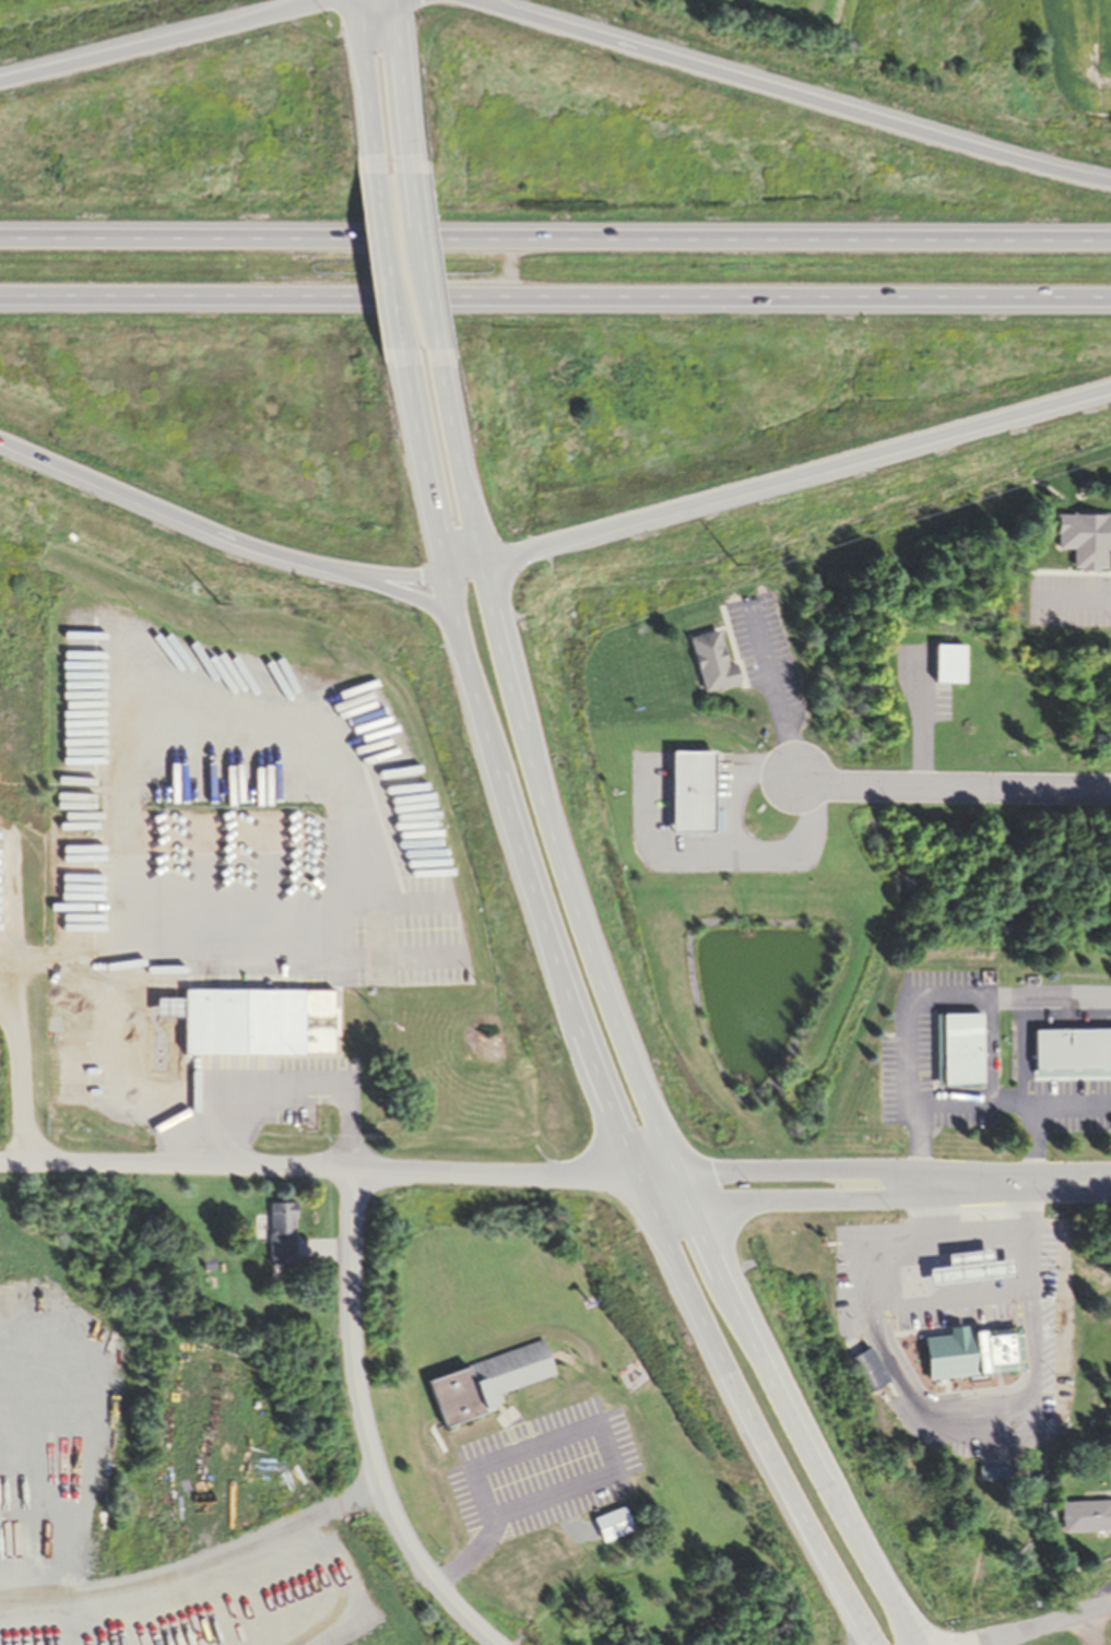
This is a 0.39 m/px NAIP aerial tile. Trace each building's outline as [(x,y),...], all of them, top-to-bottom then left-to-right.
[(713,628),(723,661),(728,660),(734,681),(700,691),(684,637),(713,628)] [(670,753),(667,829),(709,830),(711,754),(670,753)] [(332,1054),(332,990),(182,990),(181,1053),(332,1054)] [(936,1014),(936,1085),(977,1085),(977,1014),(936,1014)] [(1032,1074),(1110,1073),(1110,1028),(1031,1030),(1032,1074)] [(266,1202),(267,1263),(294,1262),(293,1202),(266,1202)] [(1013,1278),(1010,1259),(924,1268),(927,1288),(1013,1278)] [(924,1379),(1014,1371),(1011,1329),(965,1333),(964,1326),(947,1328),(947,1335),(921,1337),(924,1379)] [(440,1428),(423,1377),(541,1338),(553,1372),(497,1390),(500,1399),(492,1403),(494,1409),(440,1428)] [(847,1358),(867,1392),(886,1381),(866,1347),(847,1358)] [(1110,1530),(1110,1500),(1058,1501),(1059,1531),(1110,1530)] [(590,1517),(599,1542),(631,1530),(622,1505),(590,1517)]
